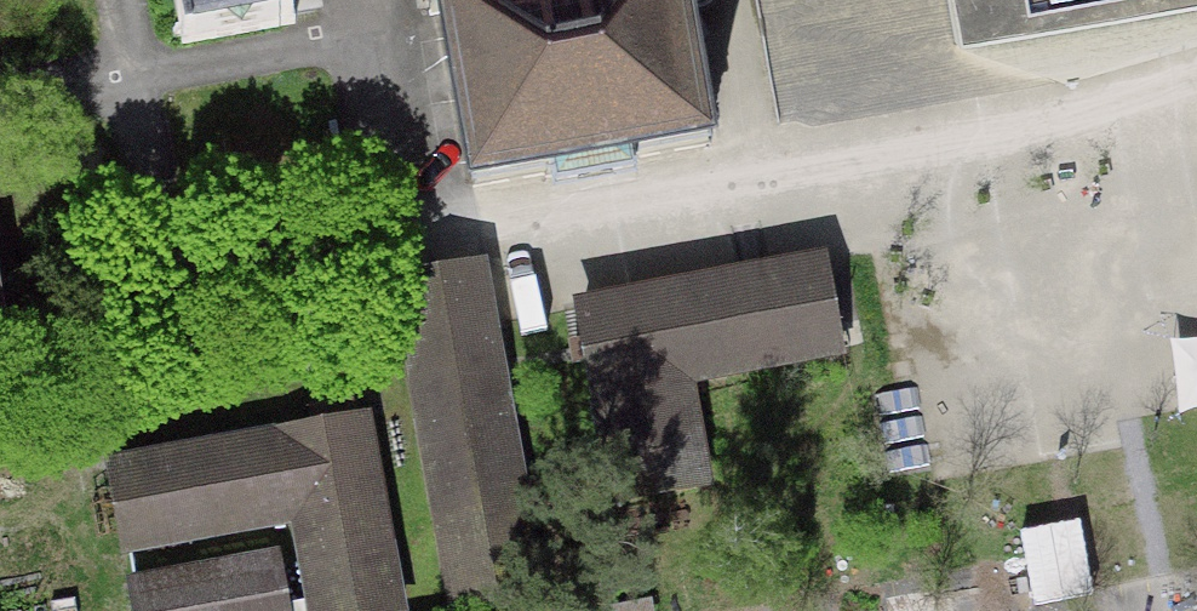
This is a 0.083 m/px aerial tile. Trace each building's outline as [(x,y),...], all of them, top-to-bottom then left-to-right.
[(179,26),(172,27),(174,37),(181,36),(182,44),(295,23),(291,0),(174,0),(179,26)] [(432,7),(429,7),(430,16),(442,13),(446,35),(448,35),(451,49),(449,50),(451,63),(456,62),(461,90),(456,91),(458,104),(461,104),(463,118),(461,118),(464,139),(467,138),(469,153),(467,153),(473,187),(509,181),(509,178),(523,176),(523,178),(546,174),(546,177),(553,176),(556,191),(634,177),(631,162),(639,160),(638,157),(660,153),(660,151),(674,148),(675,151),(711,144),(705,111),(702,111),(700,97),(702,96),(698,76),(696,76),(694,62),(696,62),(692,41),(690,42),(687,27),(690,27),(686,7),(688,7),(692,7),(696,8),(701,7),(706,5),(710,3),(713,0),(431,0),(432,7)] [(1053,79),(1065,84),(1196,46),(1196,0),(788,0),(791,15),(794,31),(796,47),(799,63),(802,79),(805,94),(808,110),(808,114),(824,120),(1053,79)] [(825,262),(582,307),(589,345),(618,501),(704,485),(684,377),(840,349),(825,262)] [(480,265),(397,280),(457,608),(539,592),(489,317),(480,265)] [(1175,361),(1179,397),(1196,395),(1196,358),(1175,361)] [(285,606),(276,558),(133,584),(137,610),(394,610),(401,610),(365,418),(323,425),(280,433),(296,519),(312,602),(285,606)] [(296,519),(280,433),(159,455),(162,472),(146,475),(130,478),(126,456),(113,459),(114,464),(111,464),(128,550),(296,519)] [(1085,534),(1029,539),(1035,598),(1091,593),(1085,534)] [(553,601),(498,610),(555,610),(553,601)]
